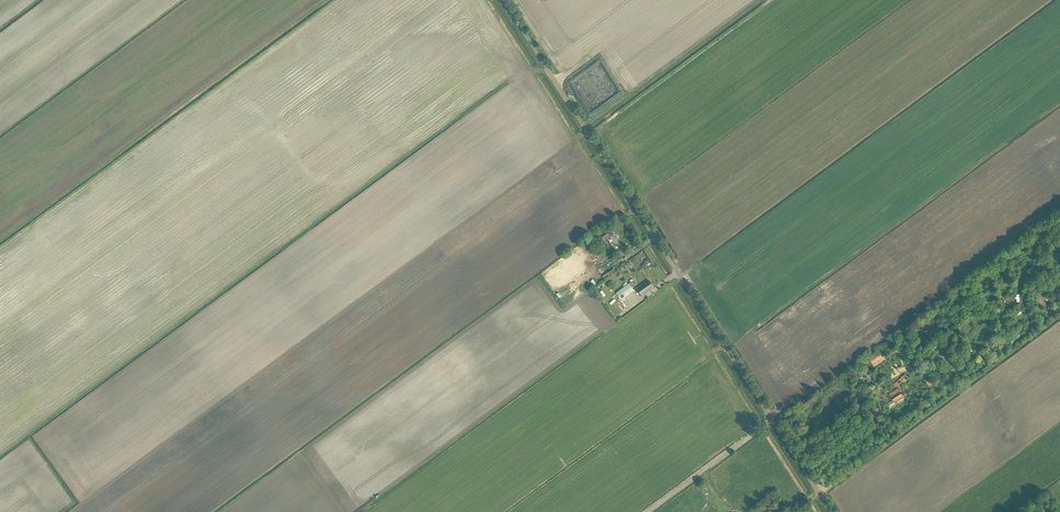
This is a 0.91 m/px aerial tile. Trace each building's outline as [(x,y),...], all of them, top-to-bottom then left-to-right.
[(487,112),(497,105),(494,102),(485,109),(487,112)] [(610,228),(600,235),(609,247),(614,243),(610,238),(614,234),(610,228)] [(599,253),(607,263),(613,258),(605,246),(599,250),(600,252),(599,253)] [(643,251),(632,259),(640,271),(651,264),(643,251)] [(604,279),(615,271),(613,269),(602,277),(604,279)] [(649,280),(636,289),(642,297),(653,289),(651,287),(653,286),(649,280)] [(629,284),(616,293),(621,300),(634,291),(629,284)] [(879,353),(869,359),(874,367),(884,361),(879,353)] [(896,386),(903,380),(901,377),(899,379),(893,385),(895,388),(897,386),(896,386)] [(900,390),(907,384),(904,381),(903,380),(896,386),(897,386),(900,390)] [(885,394),(882,388),(872,393),(876,399),(885,394)] [(899,391),(890,397),(893,402),(902,396),(899,391)]
